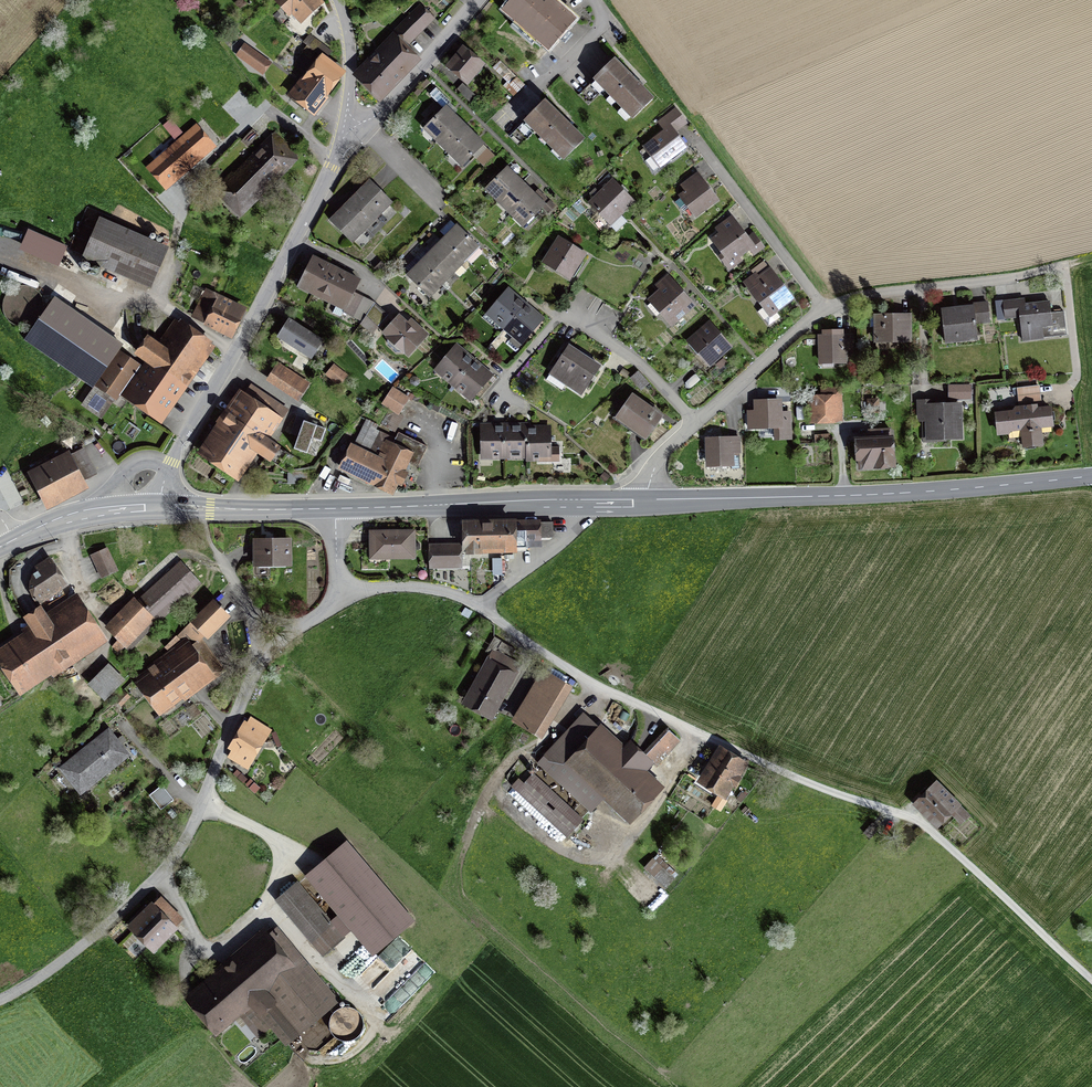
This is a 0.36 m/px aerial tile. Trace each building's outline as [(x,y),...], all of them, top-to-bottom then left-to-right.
[(272,2),(289,20),(292,17),(301,26),(325,4),(322,0),(274,0),(272,2)] [(503,9),(549,50),(576,20),(553,0),(511,0),(503,9)] [(408,50),(435,21),(421,7),(394,36),(408,50)] [(408,50),(394,36),(352,78),(380,105),(421,63),(408,50)] [(246,46),(237,58),(264,78),(273,66),(246,46)] [(484,64),(462,46),(446,64),(468,82),(484,64)] [(345,73),(321,55),(289,100),(313,117),(345,73)] [(577,94),(586,105),(602,89),(631,119),(651,100),(612,60),(577,94)] [(464,85),(458,91),(470,102),(476,95),(464,85)] [(541,101),(520,123),(560,162),(581,140),(541,101)] [(424,129),(436,142),(458,120),(446,107),(424,129)] [(675,137),(688,128),(675,110),(656,125),(663,134),(642,150),(657,171),(686,151),(675,137)] [(170,131),(176,127),(171,118),(164,123),(170,131)] [(436,142),(448,154),(470,132),(458,120),(436,142)] [(194,127),(147,168),(167,190),(213,149),(194,127)] [(484,145),(470,132),(448,154),(462,167),(484,145)] [(300,161),(274,135),(214,193),(240,220),(300,161)] [(485,188),(499,201),(519,181),(505,167),(485,188)] [(698,174),(679,187),(684,193),(677,198),(694,222),(720,203),(698,174)] [(612,180),(587,205),(611,230),(636,205),(612,180)] [(499,201),(509,212),(530,192),(519,181),(499,201)] [(369,183),(328,223),(351,246),(392,206),(369,183)] [(544,206),(530,192),(509,212),(524,226),(544,206)] [(719,262),(728,275),(742,265),(738,260),(747,253),(752,260),(765,251),(753,235),(747,240),(731,217),(713,231),(716,236),(708,241),(722,260),(719,262)] [(166,250),(99,220),(81,261),(149,290),(166,250)] [(455,226),(444,237),(466,259),(477,248),(455,226)] [(27,230),(22,246),(65,260),(70,243),(27,230)] [(453,272),(466,259),(444,237),(432,250),(453,272)] [(587,256),(558,237),(540,265),(570,283),(587,256)] [(441,285),(453,272),(432,250),(419,263),(441,285)] [(300,282),(316,289),(327,266),(312,258),(300,282)] [(429,298),(441,285),(419,263),(406,275),(429,298)] [(768,270),(763,263),(750,273),(753,276),(756,274),(758,278),(768,270)] [(316,289),(332,297),(343,273),(327,266),(316,289)] [(753,276),(742,285),(768,320),(792,302),(768,270),(758,278),(756,274),(753,276)] [(360,282),(343,273),(332,297),(339,300),(334,310),(344,315),(353,295),(360,282)] [(646,302),(671,329),(695,308),(668,277),(655,288),(658,292),(646,302)] [(247,309),(206,288),(190,319),(231,339),(247,309)] [(488,314),(505,328),(525,304),(509,290),(488,314)] [(361,324),(375,303),(353,295),(344,315),(361,324)] [(55,298),(24,342),(93,389),(94,387),(119,351),(123,345),(55,298)] [(1053,331),(1050,304),(1026,307),(1025,302),(1003,304),(1005,321),(1020,319),(1023,344),(1043,342),(1042,332),(1053,331)] [(387,314),(375,303),(361,324),(373,332),(387,314)] [(543,320),(525,304),(505,328),(522,344),(543,320)] [(977,345),(975,328),(990,327),(988,307),(938,312),(942,349),(977,345)] [(396,317),(380,335),(407,359),(427,337),(409,321),(405,325),(396,317)] [(911,318),(873,318),(872,347),(911,347),(911,318)] [(216,346),(176,319),(159,344),(147,336),(134,354),(144,361),(142,365),(120,396),(162,424),(216,346)] [(288,322),(276,341),(310,362),(322,343),(288,322)] [(709,323),(685,343),(708,370),(732,349),(709,323)] [(853,337),(817,338),(818,366),(854,365),(853,337)] [(437,369),(453,383),(473,360),(457,346),(437,369)] [(563,390),(569,381),(584,358),(567,347),(546,379),(563,390)] [(94,387),(116,402),(120,396),(142,365),(119,351),(94,387)] [(599,368),(584,358),(569,381),(584,391),(599,368)] [(491,375),(473,360),(453,383),(471,398),(491,375)] [(279,363),(266,382),(298,403),(310,383),(279,363)] [(335,366),(326,377),(339,388),(348,377),(335,366)] [(950,382),(950,398),(973,399),(973,383),(950,382)] [(1017,385),(1018,400),(1042,399),(1041,383),(1017,385)] [(244,394),(239,390),(196,454),(238,483),(257,455),(270,464),(281,448),(269,440),(289,410),(250,385),(244,394)] [(392,389),(383,403),(390,408),(398,412),(407,398),(392,389)] [(819,397),(807,397),(807,418),(815,418),(815,427),(842,426),(842,389),(819,389),(819,397)] [(96,392),(87,407),(99,415),(109,400),(96,392)] [(630,396),(613,420),(644,442),(661,418),(630,396)] [(878,399),(868,400),(870,411),(879,410),(878,399)] [(782,402),(753,402),(753,414),(747,414),(747,433),(773,432),(773,443),(793,443),(792,413),(782,413),(782,402)] [(917,402),(917,424),(925,424),(925,442),(963,442),(963,405),(935,406),(935,402),(917,402)] [(398,412),(390,408),(382,422),(393,428),(402,414),(398,412)] [(1012,415),(993,417),(995,440),(1020,438),(1022,452),(1043,450),(1041,432),(1053,431),(1051,409),(1037,411),(1037,408),(1016,410),(1012,415)] [(327,427),(303,419),(293,449),(306,453),(311,439),(322,443),(327,427)] [(394,494),(409,466),(417,470),(428,448),(397,433),(394,440),(376,431),(378,427),(367,422),(354,447),(351,445),(340,467),(394,494)] [(529,425),(505,426),(505,461),(529,461),(529,428),(529,425)] [(481,461),(505,461),(505,426),(480,426),(481,461)] [(551,449),(550,428),(529,428),(529,461),(529,464),(561,464),(561,448),(551,449)] [(891,431),(868,432),(868,439),(852,440),(853,465),(857,465),(858,472),(893,470),(892,438),(891,431)] [(830,434),(814,435),(815,444),(831,443),(830,434)] [(740,440),(705,441),(706,470),(734,469),(734,457),(741,457),(740,440)] [(54,468),(35,477),(47,500),(81,483),(81,481),(95,474),(84,452),(82,448),(74,453),(76,456),(69,459),(67,455),(51,463),(54,468)] [(307,473),(290,473),(290,483),(307,483),(307,473)] [(513,524),(461,525),(461,547),(462,556),(513,555),(526,554),(526,545),(540,544),(540,541),(540,526),(540,523),(513,524)] [(554,541),(554,526),(540,526),(540,541),(554,541)] [(414,533),(368,533),(368,562),(414,562),(414,533)] [(292,541),(253,541),(253,568),(292,568),(292,541)] [(117,571),(107,547),(89,555),(100,578),(117,571)] [(461,547),(429,547),(429,573),(462,572),(462,556),(461,547)] [(61,583),(48,560),(33,568),(25,582),(29,590),(35,601),(61,583)] [(502,562),(493,562),(493,577),(502,577),(502,562)] [(181,565),(142,598),(140,597),(105,630),(125,649),(155,618),(156,619),(197,581),(181,565)] [(77,599),(47,619),(41,609),(23,621),(30,632),(0,651),(0,660),(20,690),(102,636),(77,599)] [(228,619),(212,603),(189,626),(205,642),(228,619)] [(158,720),(214,680),(225,673),(202,642),(192,649),(186,641),(144,670),(148,675),(134,685),(158,720)] [(460,695),(491,713),(519,666),(489,648),(460,695)] [(109,664),(86,686),(103,704),(126,682),(109,664)] [(540,664),(507,716),(536,735),(570,683),(540,664)] [(125,693),(117,699),(122,705),(129,698),(125,693)] [(599,797),(621,818),(658,780),(642,764),(649,757),(636,744),(622,731),(614,740),(579,706),(531,755),(587,809),(599,797)] [(228,758),(250,771),(273,734),(251,721),(248,725),(245,723),(228,750),(232,752),(228,758)] [(674,735),(659,721),(636,744),(649,757),(651,759),(674,735)] [(109,731),(58,770),(79,797),(130,757),(109,731)] [(694,785),(724,803),(746,766),(717,749),(694,785)] [(506,780),(563,830),(579,811),(528,765),(518,776),(513,771),(506,780)] [(932,772),(907,797),(932,822),(947,808),(957,819),(968,807),(932,772)] [(149,796),(160,809),(173,799),(162,785),(149,796)] [(420,923),(350,846),(308,884),(378,961),(420,923)] [(644,866),(660,880),(673,866),(657,852),(644,866)] [(642,894),(635,888),(631,893),(654,912),(668,894),(652,882),(642,894)] [(298,883),(274,904),(322,960),(346,939),(298,883)] [(183,921),(160,898),(151,905),(176,930),(183,921)] [(151,905),(149,903),(124,928),(151,956),(176,930),(151,905)] [(338,1003),(278,929),(267,935),(262,933),(180,1001),(215,1038),(249,1011),(260,1020),(284,1047),(338,1003)] [(1076,952),(1084,959),(1091,951),(1091,940),(1089,937),(1076,952)] [(350,1042),(369,1023),(346,1002),(327,1021),(350,1042)]
